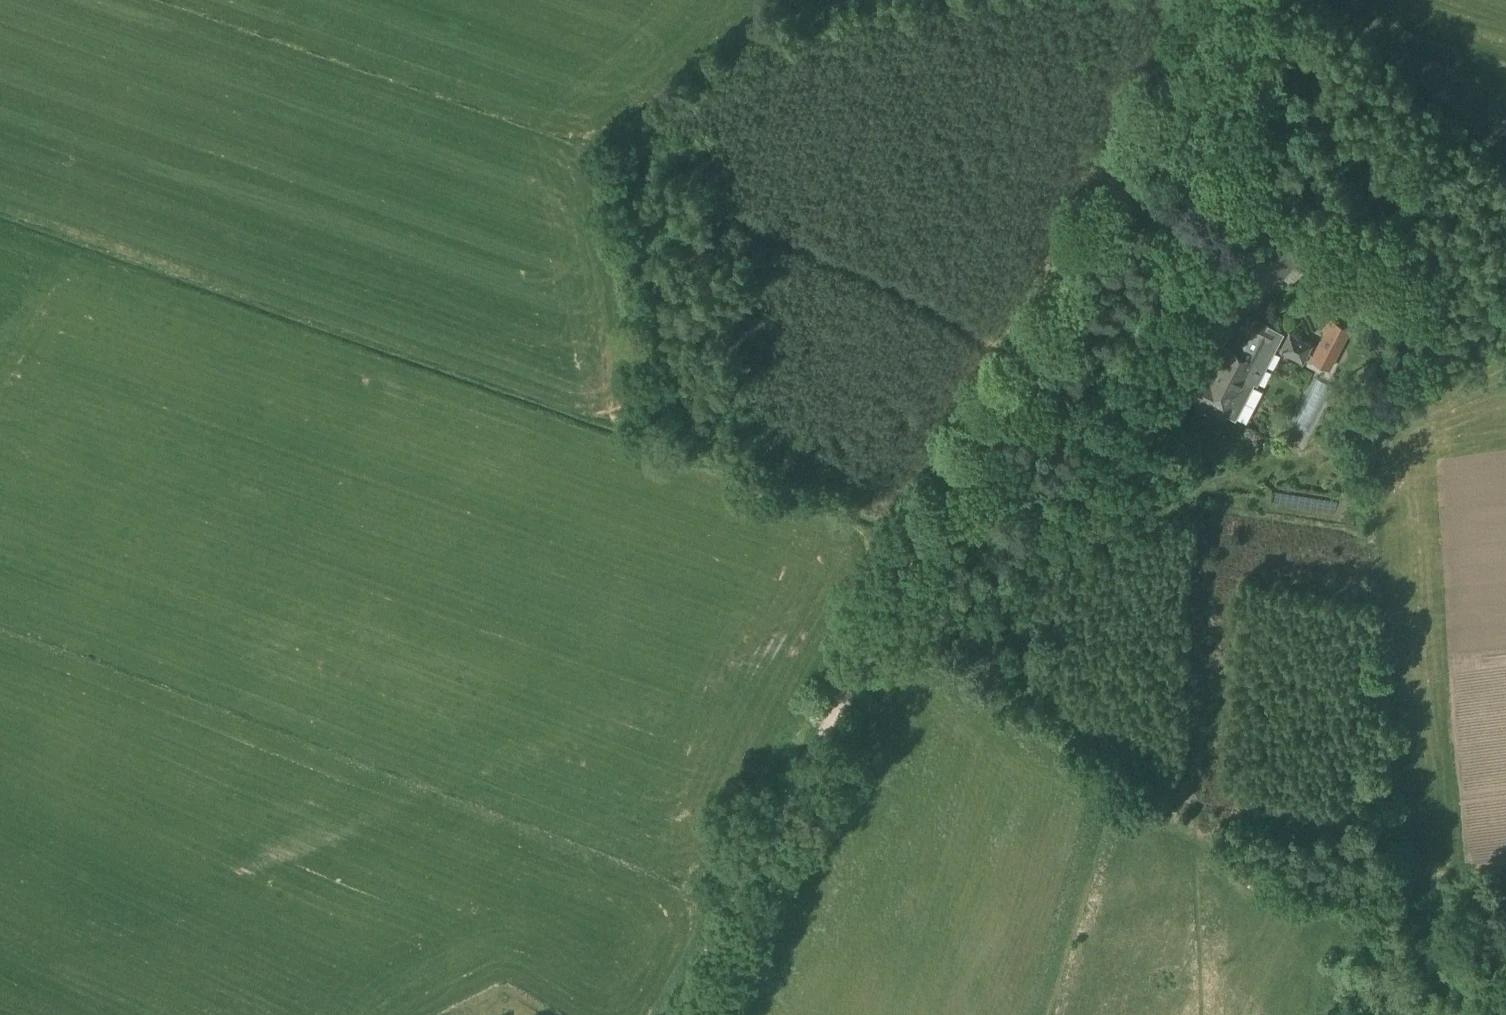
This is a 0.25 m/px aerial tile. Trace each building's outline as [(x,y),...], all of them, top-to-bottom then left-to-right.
[(1235,417),(1252,384),(1253,385),(1254,382),(1257,384),(1282,334),(1273,329),(1244,314),(1236,329),(1251,337),(1241,356),(1224,347),(1207,379),(1204,377),(1193,399),(1198,402),(1196,406),(1208,413),(1211,408),(1225,416),(1227,413),(1235,417)] [(1330,369),(1350,329),(1329,318),(1309,359),(1330,369)] [(1313,344),(1289,331),(1279,350),(1303,362),(1313,344)]
